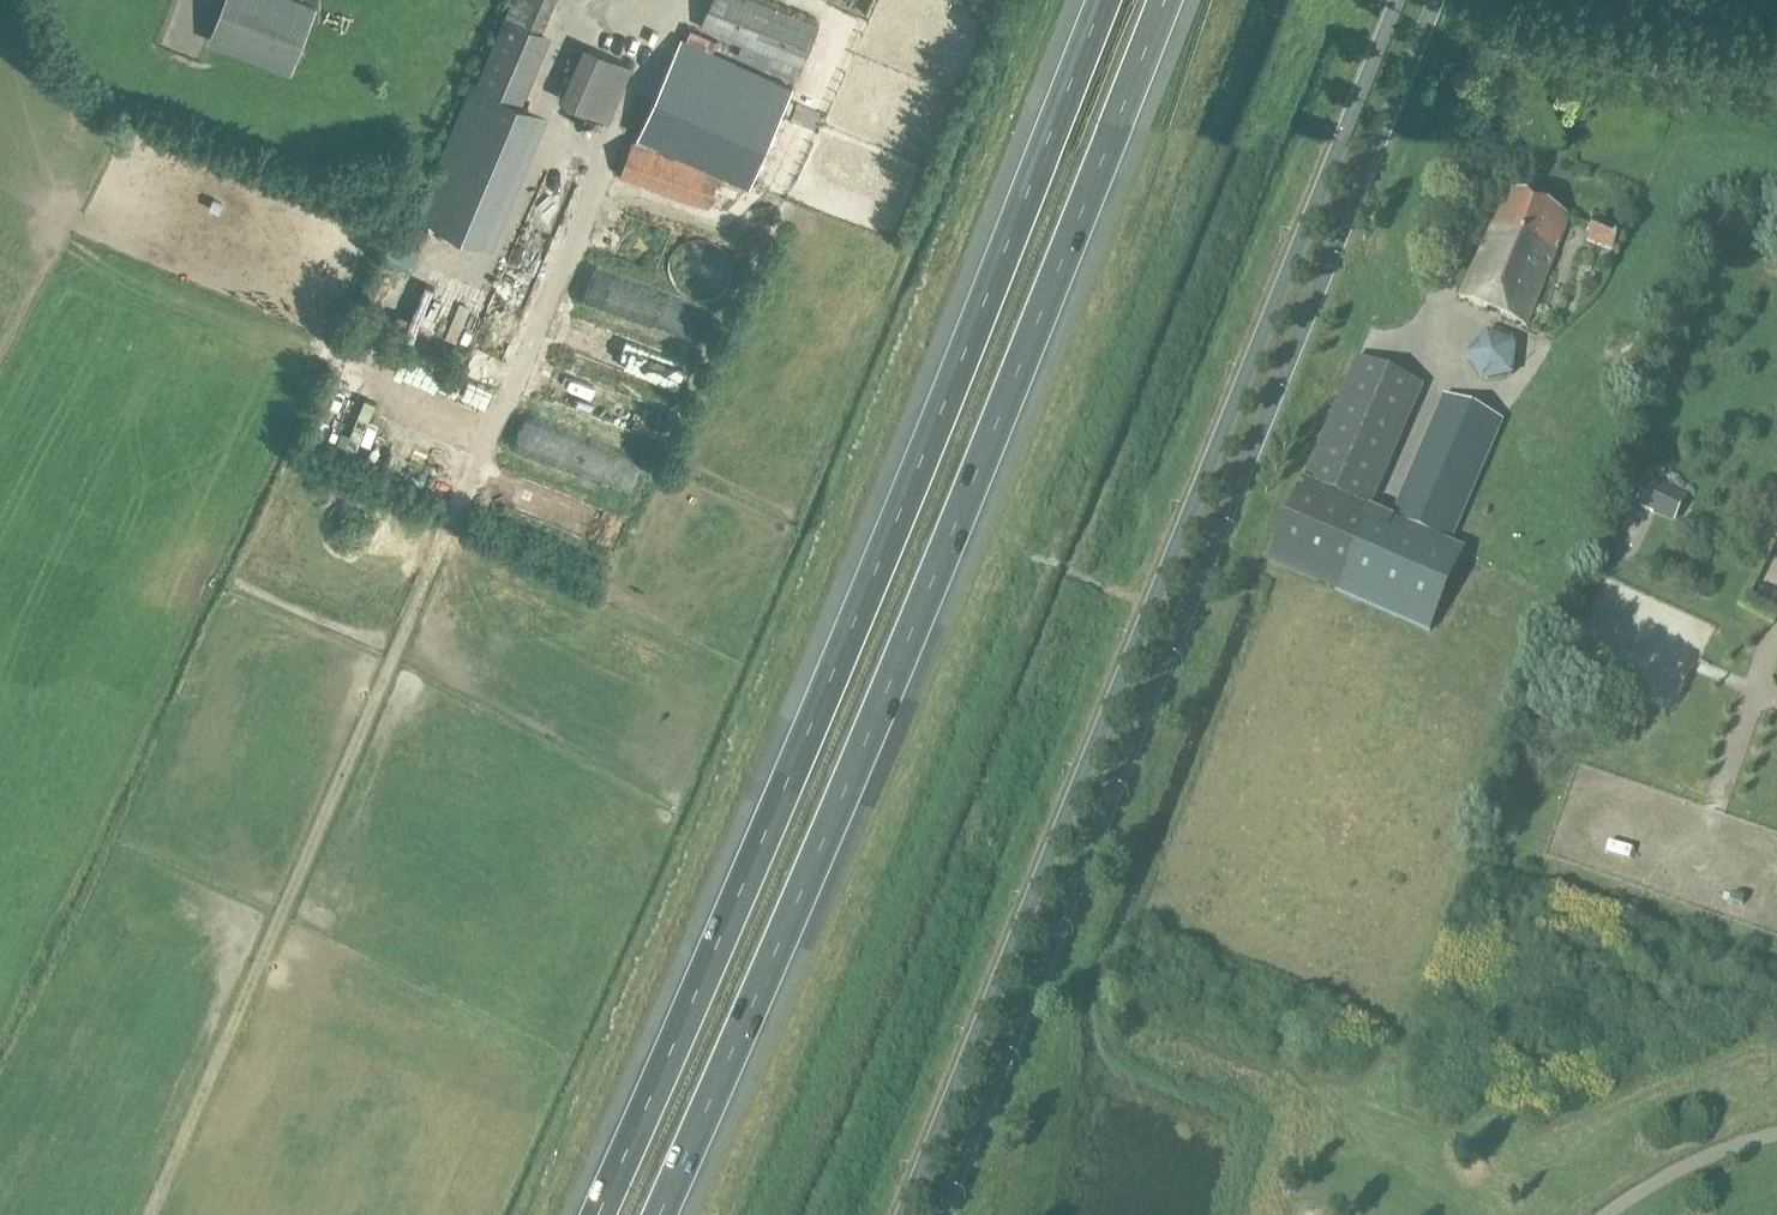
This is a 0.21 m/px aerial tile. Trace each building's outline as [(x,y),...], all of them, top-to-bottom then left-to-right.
[(316,8),(296,0),(224,0),(210,37),(292,69),(316,8)] [(524,101),(553,32),(545,29),(557,0),(512,0),(478,81),(474,79),(416,215),(493,247),(551,112),(524,101)] [(707,22),(798,57),(812,23),(752,0),(716,0),(707,22)] [(750,176),(789,85),(682,39),(642,130),(750,176)] [(610,121),(635,65),(586,44),(561,99),(610,121)] [(709,205),(720,172),(633,143),(622,175),(709,205)] [(1524,328),(1554,256),(1568,219),(1509,191),(1491,230),(1460,299),(1524,328)] [(1614,253),(1621,233),(1595,223),(1587,243),(1614,253)] [(483,331),(507,338),(519,296),(495,289),(483,331)] [(1523,365),(1504,344),(1474,370),(1492,392),(1523,365)] [(1431,632),(1465,548),(1451,541),(1502,420),(1442,393),(1389,515),(1370,507),(1425,384),(1355,355),(1266,558),(1431,632)]
